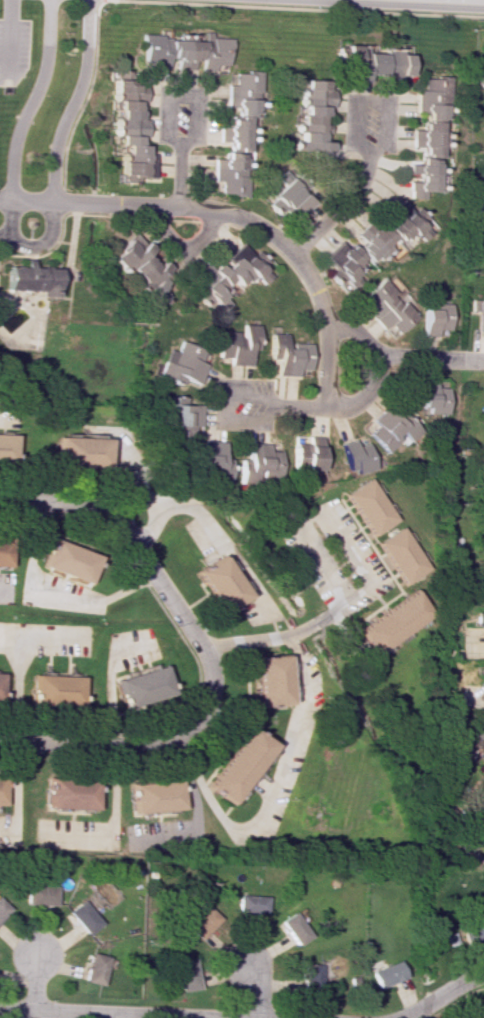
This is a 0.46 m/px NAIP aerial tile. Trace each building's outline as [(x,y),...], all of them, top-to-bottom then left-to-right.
[(143,36),(141,66),(173,68),(173,61),(177,61),(176,69),(193,70),(193,59),(203,60),(202,70),(216,71),(217,64),(230,65),(232,39),(212,37),(212,32),(205,32),(204,41),(143,36)] [(412,45),(402,45),(402,49),(385,49),(385,53),(368,53),(368,45),(346,45),(345,66),(358,66),(358,80),(402,81),(402,76),(411,76),(412,45)] [(425,77),(424,90),(418,90),(417,111),(427,111),(427,127),(415,126),(414,147),(425,147),(424,155),(442,156),(442,148),(448,148),(449,132),(443,132),(443,116),(451,116),(453,79),(425,77)] [(141,78),(111,85),(115,100),(116,100),(120,117),(112,119),(116,135),(119,146),(124,144),(126,153),(116,155),(122,184),(136,181),(136,180),(154,175),(149,154),(147,155),(145,144),(140,145),(138,137),(148,135),(144,119),(141,120),(137,103),(146,100),(141,78)] [(294,156),(329,160),(331,142),(322,141),(323,133),(329,133),(330,125),(323,124),(324,115),(327,116),(328,107),(333,107),(335,90),(328,89),(329,81),(308,79),(307,90),(302,89),(300,105),(305,105),(303,123),(300,122),(299,140),(296,139),(294,156)] [(285,186),(267,202),(279,216),(286,210),(295,221),(315,203),(286,170),(278,178),(285,186)] [(435,226),(421,209),(412,211),(403,200),(391,210),(397,217),(388,224),(377,226),(366,236),(360,245),(345,248),(340,242),(322,256),(332,269),(329,274),(340,286),(344,289),(361,285),(359,276),(354,270),(362,257),(371,263),(378,261),(391,250),(389,244),(393,239),(398,242),(404,237),(418,234),(425,239),(428,236),(435,226)] [(111,256),(138,282),(135,285),(157,307),(167,296),(156,285),(171,271),(160,260),(156,265),(146,255),(152,249),(143,241),(138,247),(128,237),(111,256)] [(225,286),(231,281),(239,284),(247,277),(260,282),(263,284),(271,277),(264,268),(267,260),(258,250),(253,255),(242,243),(231,253),(226,268),(217,265),(212,268),(205,266),(189,280),(199,291),(197,297),(206,307),(220,312),(230,303),(222,295),(225,286)] [(57,297),(58,268),(32,267),(33,260),(26,259),(26,266),(9,265),(8,290),(40,291),(40,296),(57,297)] [(418,315),(398,293),(404,288),(393,276),(386,282),(382,277),(357,300),(365,309),(392,338),(418,315)] [(470,311),(476,311),(476,332),(483,332),(483,300),(470,300),(470,311)] [(431,309),(424,309),(423,336),(449,336),(450,304),(431,303),(431,309)] [(250,365),(250,349),(258,350),(259,324),(243,324),(243,332),(218,331),(217,357),(229,357),(229,365),(250,365)] [(311,370),(311,343),(287,343),(288,334),(270,334),(269,359),(277,359),(276,376),(298,376),(298,369),(311,370)] [(204,364),(198,362),(203,349),(178,341),(175,352),(166,348),(157,376),(195,389),(204,364)] [(420,408),(426,408),(426,413),(446,414),(446,388),(434,387),(434,380),(420,380),(420,408)] [(198,426),(199,405),(183,404),(183,397),(158,396),(158,412),(171,412),(170,435),(191,436),(192,426),(198,426)] [(367,433),(386,453),(400,439),(404,444),(418,430),(401,412),(397,416),(387,406),(372,420),(377,425),(367,433)] [(17,432),(0,432),(0,461),(16,462),(17,432)] [(322,437),(308,436),(308,443),(292,442),(292,469),(321,470),(322,437)] [(107,468),(108,438),(58,437),(58,467),(107,468)] [(341,443),(349,474),(374,468),(367,443),(355,446),(354,440),(341,443)] [(222,441),(200,441),(199,468),(212,468),(211,483),(227,483),(228,458),(221,458),(222,441)] [(278,446),(245,447),(246,483),(254,483),(254,476),(279,475),(278,446)] [(369,478),(344,494),(370,536),(396,520),(369,478)] [(375,542),(401,587),(428,571),(401,526),(375,542)] [(12,537),(0,536),(0,566),(12,566),(12,537)] [(43,567),(90,584),(100,556),(53,539),(43,567)] [(196,570),(221,613),(246,599),(222,556),(196,570)] [(354,629),(370,654),(429,617),(413,592),(354,629)] [(476,610),(475,628),(483,628),(483,611),(476,610)] [(256,707),(286,706),(284,655),(254,657),(256,707)] [(173,695),(165,664),(116,676),(124,708),(173,695)] [(83,676),(32,675),(32,708),(83,708),(83,676)] [(482,715),(482,725),(469,725),(468,739),(481,739),(481,761),(483,761),(483,715),(482,715)] [(272,744),(248,727),(207,789),(231,805),(272,744)] [(47,808),(95,809),(95,779),(48,778),(47,808)] [(131,783),(132,812),(180,810),(178,781),(131,783)] [(467,803),(468,825),(475,825),(476,846),(483,846),(483,802),(467,803)] [(27,885),(26,904),(56,905),(56,885),(27,885)] [(267,896),(238,895),(237,912),(267,913),(267,896)] [(11,909),(0,899),(0,920),(11,909)] [(67,912),(86,935),(101,923),(82,900),(67,912)] [(187,927),(200,939),(220,918),(207,906),(187,927)] [(280,921),(296,946),(311,936),(295,911),(280,921)] [(459,927),(466,947),(483,941),(483,918),(459,927)] [(100,986),(107,957),(90,953),(82,981),(100,986)] [(179,992),(198,988),(193,958),(174,961),(179,992)] [(403,978),(396,960),(369,971),(375,988),(403,978)] [(321,964),(301,964),(300,992),(320,992),(321,964)]
